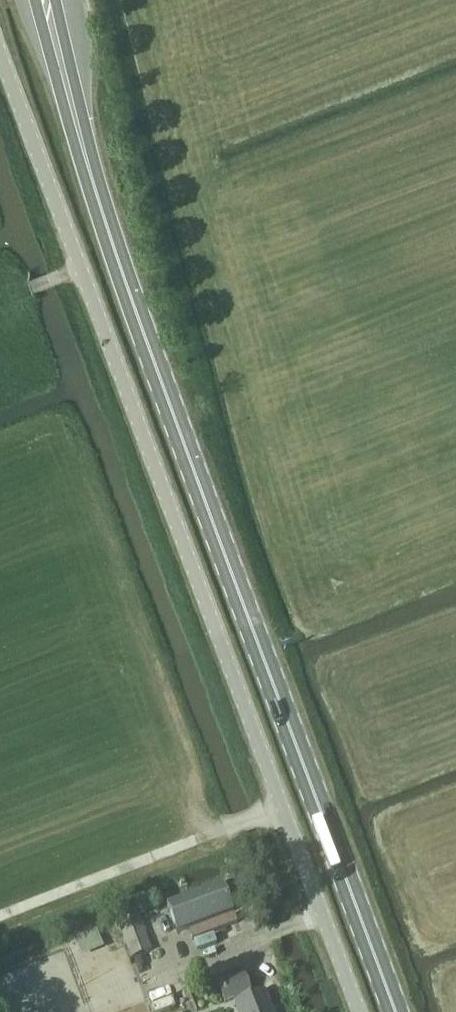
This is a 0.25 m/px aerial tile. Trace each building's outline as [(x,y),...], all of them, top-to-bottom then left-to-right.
[(178,932),(233,911),(223,884),(167,905),(178,932)] [(131,959),(153,951),(139,916),(118,924),(131,959)] [(96,930),(74,939),(81,956),(103,947),(96,930)] [(224,1003),(252,992),(246,974),(218,984),(224,1003)] [(266,990),(234,1003),(237,1011),(274,1011),(266,990)]
